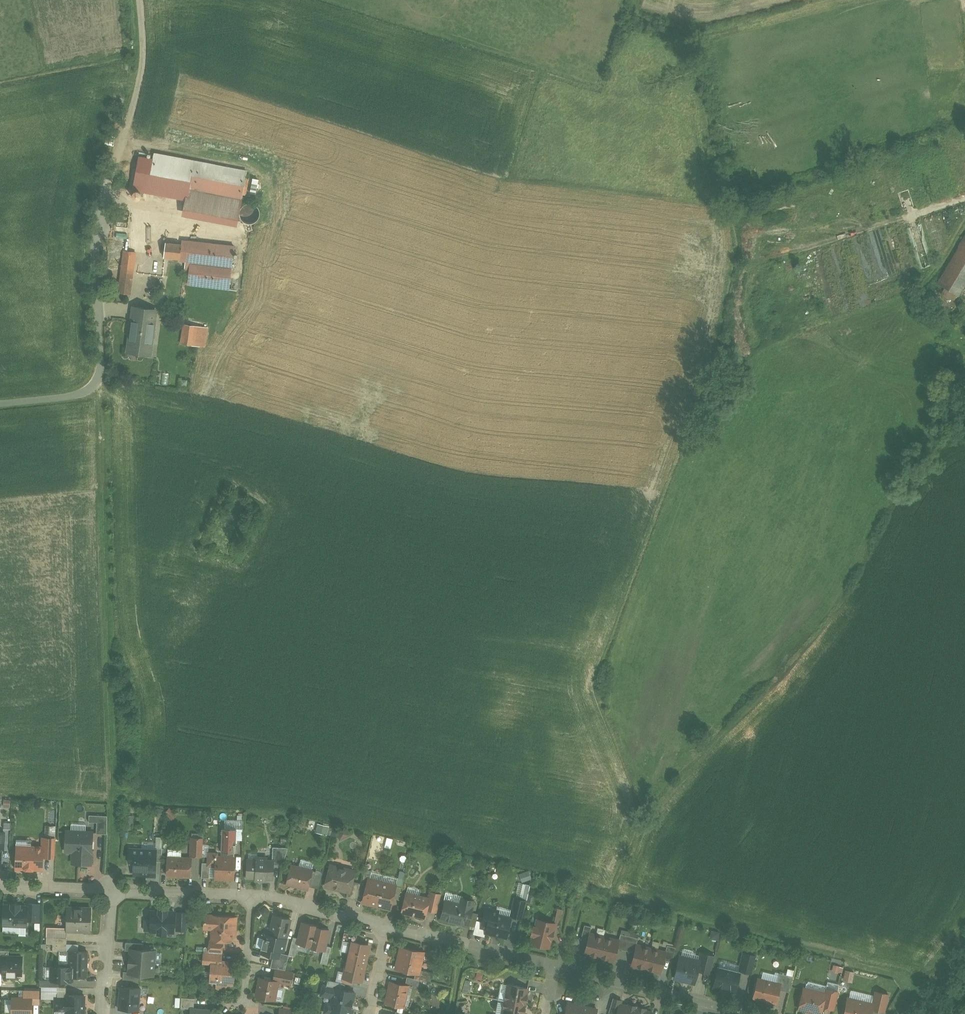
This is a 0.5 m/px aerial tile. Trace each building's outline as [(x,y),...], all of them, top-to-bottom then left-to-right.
[(237,225),(247,170),(154,154),(152,168),(138,165),(134,188),(186,197),(183,215),(237,225)] [(243,204),(243,221),(260,221),(260,203),(243,204)] [(937,282),(958,295),(964,284),(964,235),(937,282)] [(233,245),(183,239),(182,245),(181,258),(180,261),(230,267),(233,245)] [(165,256),(181,258),(182,245),(167,243),(165,256)] [(232,269),(190,263),(187,285),(229,290),(232,269)] [(133,272),(121,270),(118,292),(130,294),(133,272)] [(962,305),(954,317),(964,325),(964,307),(962,305)] [(143,309),(134,307),(132,321),(133,321),(132,333),(130,333),(128,348),(138,349),(138,352),(149,354),(152,338),(154,338),(155,328),(152,328),(154,309),(144,308),(143,309)] [(197,325),(184,323),(181,343),(194,345),(197,325)] [(107,816),(89,815),(89,822),(97,822),(96,833),(107,834),(107,816)] [(57,835),(56,824),(46,825),(47,835),(57,835)] [(237,829),(222,828),(221,852),(234,852),(236,852),(237,829)] [(346,829),(337,833),(340,840),(349,836),(346,829)] [(93,832),(66,831),(65,848),(73,849),(73,864),(90,865),(91,852),(92,852),(93,832)] [(56,838),(43,838),(42,847),(43,847),(43,856),(55,857),(56,838)] [(203,838),(191,838),(191,856),(202,856),(203,838)] [(42,847),(30,846),(29,848),(28,848),(28,840),(16,839),(16,846),(17,848),(16,868),(24,868),(26,870),(33,870),(34,869),(42,869),(43,856),(43,847),(42,847)] [(288,847),(273,847),(272,861),(273,861),(272,864),(283,865),(288,847)] [(140,850),(130,849),(129,863),(134,864),(134,874),(155,875),(155,861),(155,860),(140,859),(140,850)] [(217,853),(208,852),(208,863),(208,865),(210,865),(216,866),(215,878),(233,879),(234,858),(221,857),(220,857),(217,857),(217,853)] [(191,859),(168,858),(167,874),(169,876),(174,876),(176,874),(190,875),(191,859)] [(266,858),(257,858),(257,860),(248,860),(247,877),(256,877),(256,880),(265,880),(265,877),(272,878),(272,864),(273,861),(272,861),(266,860),(266,858)] [(208,863),(202,862),(202,877),(209,878),(210,865),(208,865),(208,863)] [(312,870),(291,865),(287,883),(307,888),(312,870)] [(354,871),(331,865),(326,886),(348,891),(349,891),(352,881),(354,871)] [(523,881),(533,878),(530,869),(520,873),(523,881)] [(370,875),(363,873),(362,881),(367,882),(368,879),(369,879),(370,875)] [(369,879),(368,879),(367,882),(365,892),(363,902),(376,905),(382,882),(369,879)] [(361,883),(352,881),(349,891),(348,891),(347,894),(358,897),(359,891),(361,883)] [(367,882),(362,881),(361,883),(359,891),(365,892),(367,882)] [(396,885),(382,882),(376,905),(390,909),(396,885)] [(441,894),(430,891),(428,898),(429,898),(427,909),(437,911),(441,894)] [(428,898),(406,893),(402,912),(425,917),(427,909),(429,898),(428,898)] [(526,901),(515,898),(510,916),(522,919),(526,901)] [(460,904),(446,900),(441,919),(467,925),(471,912),(473,902),(461,899),(460,904)] [(28,904),(3,903),(3,927),(28,927),(28,922),(28,904)] [(41,904),(28,904),(28,922),(41,922),(41,904)] [(92,908),(67,907),(67,929),(91,930),(92,908)] [(159,909),(159,911),(151,911),(151,931),(158,931),(158,933),(166,933),(166,931),(174,932),(174,912),(167,912),(167,910),(159,909)] [(187,913),(178,912),(177,930),(186,931),(187,913)] [(478,913),(471,912),(467,925),(466,928),(474,930),(478,913)] [(510,918),(490,913),(486,932),(506,937),(510,918)] [(236,917),(205,915),(204,925),(213,926),(212,939),(212,940),(223,941),(230,941),(231,932),(235,933),(236,917)] [(291,919),(274,915),(269,935),(266,934),(266,938),(264,938),(261,948),(263,949),(262,953),(273,956),(279,957),(279,953),(280,950),(283,951),(291,919)] [(554,924),(538,920),(536,927),(534,927),(532,935),(534,935),(532,943),(548,947),(550,939),(551,939),(553,932),(552,931),(554,924)] [(316,926),(303,922),(299,938),(298,943),(309,946),(311,947),(316,926)] [(591,927),(584,925),(581,940),(588,941),(589,933),(591,927)] [(329,930),(322,928),(321,929),(319,929),(318,927),(318,926),(316,926),(311,947),(323,950),(324,950),(325,945),(329,930)] [(358,929),(345,926),(342,940),(351,942),(351,941),(355,942),(358,929)] [(714,930),(712,938),(719,939),(720,932),(714,930)] [(604,937),(589,933),(588,941),(584,954),(599,957),(604,937)] [(629,936),(620,934),(619,940),(617,948),(625,950),(629,936)] [(638,938),(629,936),(625,950),(634,953),(636,945),(638,938)] [(299,938),(293,937),(289,953),(289,954),(295,956),(298,943),(299,938)] [(619,940),(604,937),(599,957),(614,961),(617,948),(619,940)] [(223,941),(212,940),(212,939),(210,939),(209,952),(222,953),(223,941)] [(144,944),(126,942),(125,950),(130,951),(130,949),(143,950),(144,944)] [(355,942),(351,942),(343,977),(353,979),(361,981),(369,945),(355,942)] [(331,947),(325,945),(324,950),(323,950),(320,963),(327,964),(331,947)] [(651,948),(636,945),(634,953),(631,965),(646,969),(651,948)] [(676,947),(667,945),(665,952),(663,960),(672,962),(676,947)] [(423,952),(401,947),(396,968),(415,972),(419,973),(419,969),(423,952)] [(665,952),(651,948),(646,969),(660,972),(663,960),(665,952)] [(143,950),(130,949),(130,951),(129,961),(154,963),(155,951),(143,950)] [(87,951),(68,951),(68,967),(68,976),(73,976),(87,977),(87,951)] [(209,952),(204,952),(203,962),(211,963),(210,981),(217,982),(216,988),(226,989),(226,984),(233,985),(234,966),(224,965),(225,961),(221,961),(222,953),(209,952)] [(715,956),(701,952),(698,961),(699,961),(697,970),(711,973),(715,956)] [(756,956),(743,952),(739,970),(752,973),(756,956)] [(276,968),(285,970),(289,955),(279,953),(279,957),(273,956),(271,967),(276,968)] [(698,961),(680,956),(674,978),(694,982),(697,970),(699,961),(698,961)] [(3,957),(3,972),(7,972),(7,978),(23,978),(23,957),(3,957)] [(154,963),(129,961),(128,972),(128,974),(141,975),(153,975),(154,963)] [(59,964),(55,964),(53,966),(51,966),(51,980),(59,981),(64,981),(65,980),(67,980),(68,981),(71,981),(73,979),(73,976),(68,976),(68,967),(61,966),(59,964)] [(840,967),(834,965),(831,975),(837,976),(840,967)] [(285,970),(276,968),(273,980),(278,981),(278,982),(291,985),(293,972),(285,970)] [(739,974),(718,968),(713,987),(722,989),(723,988),(735,991),(739,974)] [(432,972),(419,969),(419,973),(415,972),(414,978),(420,979),(430,982),(432,972)] [(854,972),(846,970),(844,980),(852,982),(854,972)] [(141,975),(128,974),(128,972),(123,971),(123,979),(141,981),(141,975)] [(792,976),(779,973),(777,983),(780,984),(779,989),(788,991),(792,976)] [(414,978),(407,977),(405,985),(405,986),(408,987),(418,989),(420,979),(414,978)] [(273,980),(260,978),(256,996),(274,1000),(278,982),(278,981),(273,980)] [(777,983),(758,979),(754,997),(775,1002),(779,989),(780,984),(777,983)] [(405,985),(391,982),(386,1002),(404,1006),(408,987),(405,986),(405,985)] [(278,1000),(284,1001),(287,985),(281,984),(278,1000)] [(527,988),(508,984),(505,1001),(524,1004),(527,988)] [(324,985),(322,996),(332,998),(331,1005),(326,1004),(324,1013),(329,1013),(350,1013),(354,992),(324,985)] [(140,997),(141,988),(119,986),(117,1009),(139,1011),(139,1010),(140,997)] [(824,993),(804,988),(799,1008),(820,1013),(822,1006),(825,994),(824,993)] [(838,992),(825,989),(824,993),(825,994),(822,1006),(833,1009),(838,992)] [(39,992),(23,991),(23,998),(33,999),(33,1004),(39,1004),(39,992)] [(888,994),(875,991),(872,1004),(873,1004),(872,1009),(884,1012),(888,994)] [(67,995),(66,998),(56,997),(55,1010),(66,1010),(66,1013),(83,1013),(84,995),(67,995)] [(12,1013),(33,1013),(33,1004),(33,999),(23,998),(12,998),(12,1013)] [(194,998),(181,998),(181,1008),(190,1009),(190,1008),(194,1009),(194,998)] [(621,1000),(613,998),(609,1012),(617,1013),(620,1004),(621,1000)] [(848,998),(844,1013),(870,1013),(872,1009),(873,1004),(872,1004),(848,998)] [(505,1001),(502,1013),(523,1013),(524,1004),(505,1001)] [(568,1002),(565,1013),(580,1013),(582,1006),(568,1002)] [(620,1004),(617,1013),(653,1013),(620,1004)] [(582,1006),(580,1013),(596,1013),(597,1009),(582,1006)]
